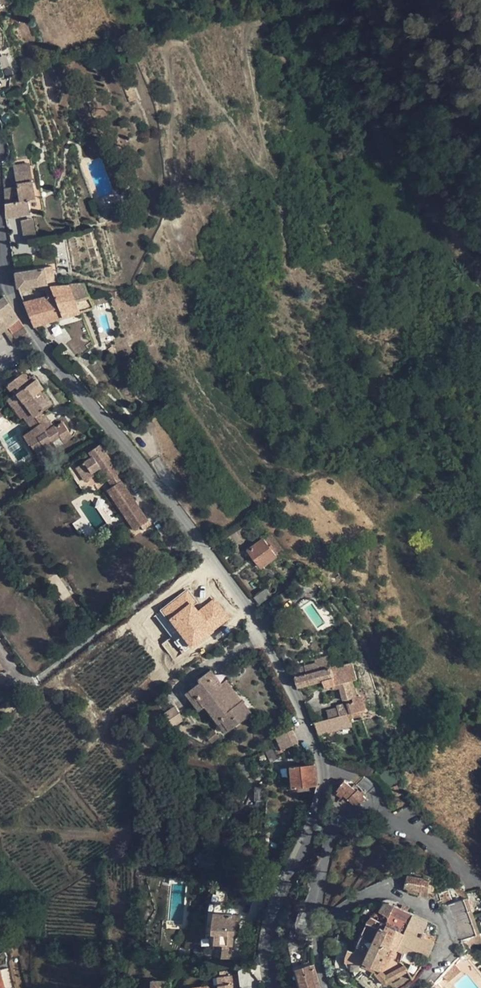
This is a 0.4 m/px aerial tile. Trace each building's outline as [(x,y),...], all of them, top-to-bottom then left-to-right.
[(129,84),(127,78),(121,80),(129,102),(138,98),(132,84),(129,84)] [(14,165),(15,172),(30,170),(29,163),(14,165)] [(4,203),(5,216),(30,212),(28,200),(35,198),(30,170),(15,172),(17,186),(4,188),(4,203)] [(100,222),(108,219),(105,212),(97,215),(100,222)] [(32,218),(21,220),(24,239),(36,237),(32,218)] [(14,272),(16,287),(48,282),(53,294),(23,302),(33,326),(62,317),(94,306),(84,282),(69,283),(60,284),(57,264),(14,272)] [(18,331),(24,327),(18,318),(4,296),(0,299),(0,314),(4,311),(12,323),(18,331)] [(12,323),(4,311),(0,314),(0,333),(4,329),(8,326),(12,323)] [(12,323),(8,326),(13,334),(18,331),(12,323)] [(8,326),(4,329),(16,347),(19,344),(13,334),(8,326)] [(18,331),(13,334),(19,344),(22,342),(30,336),(24,327),(18,331)] [(32,442),(40,455),(48,450),(49,452),(57,447),(64,442),(62,438),(70,433),(63,422),(56,426),(55,425),(54,426),(49,420),(47,421),(41,412),(43,410),(52,403),(43,389),(45,388),(37,378),(31,383),(28,379),(19,365),(8,374),(13,381),(8,385),(15,395),(8,399),(21,418),(24,416),(33,429),(25,435),(30,443),(32,442)] [(34,375),(28,379),(31,383),(37,378),(34,375)] [(43,410),(41,412),(47,421),(49,420),(43,410)] [(70,433),(62,438),(64,442),(72,436),(70,433)] [(113,486),(108,490),(135,529),(149,520),(121,480),(118,482),(115,477),(117,475),(121,472),(101,444),(90,452),(93,456),(82,463),(92,477),(100,472),(98,469),(100,467),(113,486)] [(92,477),(82,463),(78,466),(88,480),(92,477)] [(270,533),(264,538),(277,555),(283,550),(270,533)] [(277,555),(264,538),(248,550),(261,567),(277,555)] [(200,570),(183,583),(192,595),(198,602),(206,596),(199,587),(208,581),(200,570)] [(324,588),(319,579),(315,581),(320,590),(324,588)] [(296,593),(292,586),(280,595),(284,601),(296,593)] [(271,594),(267,588),(254,597),(259,603),(271,594)] [(190,649),(231,620),(215,597),(199,608),(186,590),(161,608),(190,649)] [(327,600),(319,606),(327,619),(336,613),(327,600)] [(328,655),(316,658),(317,663),(318,663),(319,670),(331,667),(328,655)] [(353,662),(342,665),(342,663),(331,667),(319,670),(318,663),(317,663),(315,662),(300,666),(301,670),(294,672),(295,677),(298,687),(322,680),(324,687),(333,685),(334,684),(335,689),(340,687),(343,700),(346,699),(353,697),(358,696),(353,679),(358,678),(353,662)] [(210,670),(199,679),(198,677),(183,688),(187,692),(186,693),(199,710),(206,705),(218,722),(222,719),(230,729),(251,714),(242,701),(237,705),(221,684),(210,670)] [(226,680),(221,684),(237,705),(242,701),(226,680)] [(361,697),(358,696),(353,697),(354,700),(358,699),(361,709),(363,703),(361,697)] [(354,700),(347,702),(340,704),(341,706),(337,707),(327,710),(329,718),(340,715),(348,713),(361,709),(358,699),(354,700)] [(184,718),(176,706),(165,712),(174,725),(184,718)] [(358,717),(361,709),(348,713),(350,719),(358,717)] [(315,722),(319,734),(328,732),(335,730),(352,725),(350,719),(348,713),(340,715),(329,718),(315,722)] [(222,719),(218,722),(226,732),(230,729),(222,719)] [(292,729),(276,737),(278,742),(281,748),(275,750),(277,754),(283,752),(282,750),(298,742),(292,729)] [(278,742),(273,744),(275,750),(281,748),(278,742)] [(246,759),(237,764),(243,776),(251,771),(246,759)] [(314,764),(291,766),(293,787),(317,785),(314,764)] [(357,790),(345,780),(337,789),(339,790),(344,794),(348,798),(345,801),(353,809),(357,806),(366,797),(364,795),(361,791),(358,789),(357,790)] [(425,876),(408,874),(405,886),(409,887),(408,891),(420,894),(429,896),(429,891),(431,891),(432,883),(430,883),(430,878),(425,877),(425,876)] [(467,897),(465,892),(461,894),(460,889),(459,887),(455,889),(460,899),(448,904),(464,948),(477,944),(476,941),(480,939),(480,936),(480,933),(467,897)] [(384,901),(379,910),(371,916),(369,917),(367,921),(358,943),(355,950),(350,961),(365,961),(375,965),(379,968),(386,952),(389,946),(397,949),(397,948),(403,951),(414,957),(417,949),(428,954),(435,940),(433,939),(434,936),(426,932),(423,930),(428,920),(413,913),(408,910),(401,907),(395,904),(389,901),(384,901)] [(236,914),(214,912),(212,933),(215,934),(214,943),(227,944),(233,945),(234,934),(238,934),(239,915),(236,914)] [(355,950),(348,948),(346,955),(345,957),(345,961),(350,961),(355,950)] [(428,954),(417,949),(414,957),(403,951),(400,961),(404,964),(405,964),(409,970),(411,977),(412,978),(413,978),(413,977),(428,954)] [(386,952),(379,968),(383,969),(390,954),(386,952)] [(463,953),(454,963),(460,971),(460,972),(464,976),(467,973),(480,987),(480,973),(463,953)] [(375,965),(365,961),(363,964),(373,969),(375,965)] [(460,971),(454,963),(442,975),(448,981),(460,972),(460,971)] [(296,969),(300,984),(301,987),(321,987),(319,982),(314,964),(311,965),(310,965),(296,969)] [(409,970),(405,964),(386,974),(385,984),(409,970)] [(385,984),(386,974),(382,970),(377,975),(385,984)] [(218,977),(219,987),(241,987),(239,974),(232,975),(230,975),(220,976),(218,977)]
